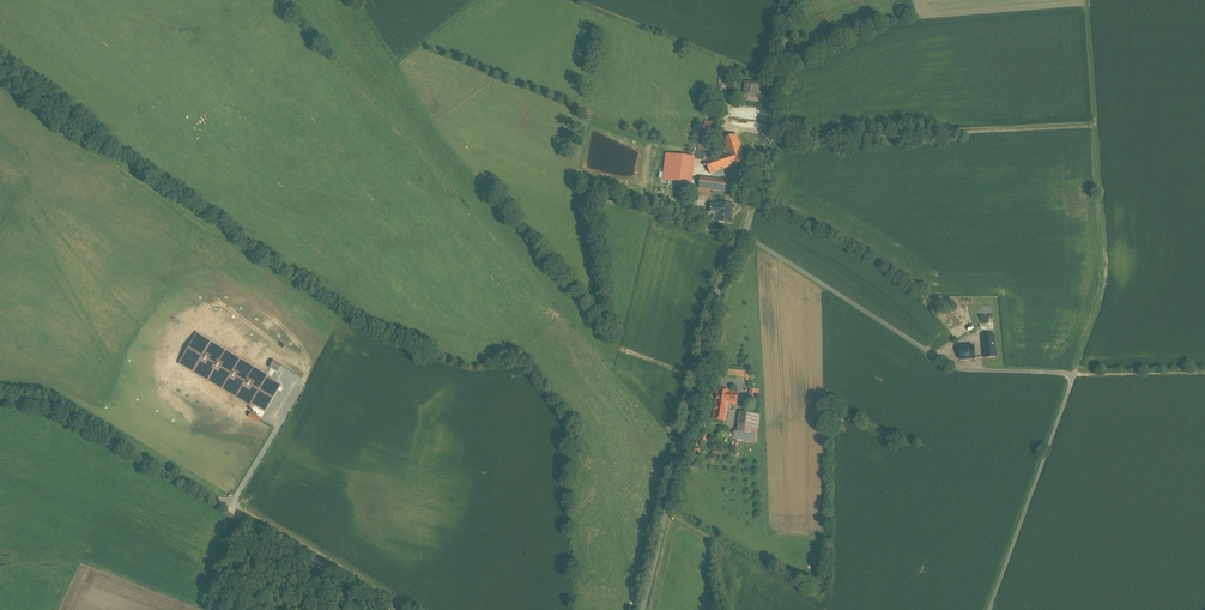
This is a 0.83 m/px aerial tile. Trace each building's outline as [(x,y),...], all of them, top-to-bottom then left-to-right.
[(758,85),(746,83),(745,91),(746,91),(746,96),(744,96),(744,97),(756,98),(758,85)] [(705,121),(702,135),(696,159),(706,162),(709,160),(718,125),(705,121)] [(723,152),(724,155),(709,160),(706,162),(710,174),(732,167),(746,162),(737,135),(723,140),(726,150),(723,152)] [(676,156),(667,155),(664,179),(673,181),(676,156)] [(737,182),(700,178),(699,189),(736,194),(737,182)] [(733,205),(718,204),(718,205),(712,204),(710,214),(714,214),(714,212),(719,213),(718,222),(731,223),(733,205)] [(952,309),(945,312),(948,318),(954,316),(952,309)] [(275,376),(201,334),(183,364),(259,409),(261,407),(269,412),(284,384),(274,379),(275,376)] [(995,335),(983,336),(985,358),(997,357),(995,335)] [(974,347),(960,348),(961,360),(975,359),(974,347)] [(275,373),(280,365),(270,359),(265,367),(275,373)] [(746,369),(721,366),(720,375),(745,378),(746,373),(746,369)] [(759,390),(751,389),(749,398),(753,399),(758,400),(759,390)] [(730,392),(718,390),(716,401),(715,402),(715,405),(715,406),(715,408),(714,420),(725,421),(728,403),(736,404),(738,393),(730,392)] [(751,414),(741,413),(738,433),(735,433),(734,438),(750,440),(751,434),(756,435),(758,423),(758,422),(759,416),(755,415),(758,400),(753,399),(751,414)] [(707,440),(703,437),(699,442),(703,446),(707,440)] [(693,459),(700,457),(698,448),(691,450),(693,459)]
